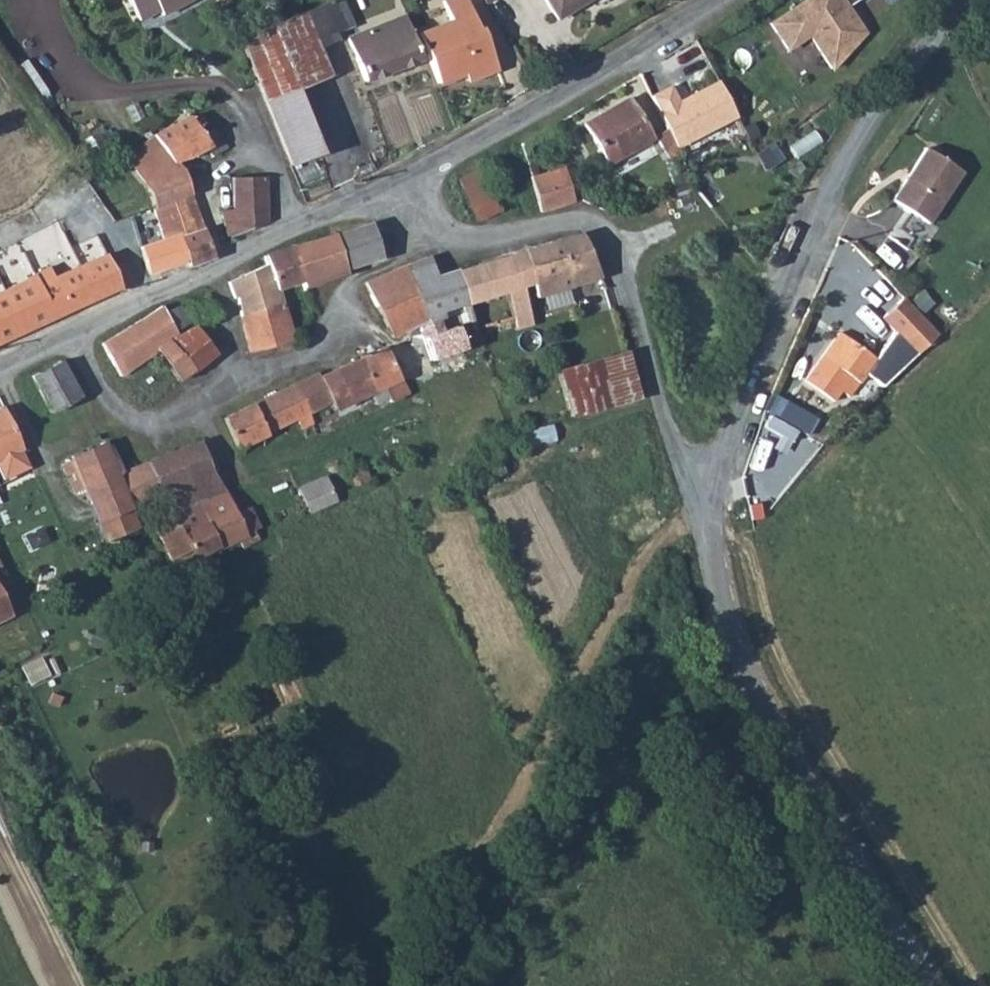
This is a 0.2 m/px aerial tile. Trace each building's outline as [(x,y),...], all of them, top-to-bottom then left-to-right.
[(136,25),(151,16),(154,20),(191,0),(123,0),(136,25)] [(256,84),(266,107),(295,96),(329,82),(316,47),(336,39),(334,32),(352,25),(344,0),(331,0),(240,39),(256,84)] [(478,83),(499,73),(464,0),(459,0),(438,12),(445,25),(431,32),(453,80),(460,93),(467,86),(478,83)] [(586,0),(545,0),(556,18),(586,0)] [(769,21),(784,46),(806,33),(828,66),(861,34),(844,6),(854,0),(803,0),(769,21)] [(415,61),(423,57),(415,37),(406,41),(398,21),(346,43),(363,87),(416,64),(415,61)] [(431,32),(418,37),(438,86),(453,80),(431,32)] [(676,101),(668,85),(650,94),(676,144),(731,115),(713,82),(676,101)] [(295,96),(266,107),(291,173),(319,162),(295,96)] [(650,141),(627,97),(584,121),(607,164),(650,141)] [(188,117),(152,133),(171,167),(183,162),(206,150),(210,160),(231,150),(224,137),(215,133),(198,136),(188,117)] [(140,183),(150,213),(188,200),(177,173),(175,174),(171,167),(152,133),(124,156),(140,183)] [(923,150),(890,201),(925,224),(958,173),(923,150)] [(526,181),(539,216),(572,206),(560,170),(526,181)] [(456,184),(475,223),(493,215),(475,176),(456,184)] [(226,244),(266,227),(265,181),(232,182),(233,210),(220,212),(226,244)] [(188,200),(150,213),(157,242),(200,231),(188,200)] [(331,238),(340,272),(379,262),(370,229),(331,238)] [(137,250),(147,279),(184,261),(187,269),(211,261),(201,233),(137,250)] [(536,296),(599,280),(585,240),(581,237),(525,255),(533,283),(536,296)] [(342,277),(340,272),(331,238),(289,249),(302,287),(303,291),(342,277)] [(276,296),(302,287),(289,249),(263,260),(266,268),(227,287),(233,306),(238,305),(239,324),(280,311),(276,296)] [(100,252),(32,284),(35,291),(104,260),(100,252)] [(533,283),(525,255),(500,263),(518,326),(531,322),(521,286),(533,283)] [(130,286),(120,269),(111,274),(104,260),(35,291),(32,284),(28,276),(0,289),(0,346),(130,286)] [(467,304),(459,276),(439,283),(430,263),(407,271),(429,324),(441,319),(440,315),(467,304)] [(518,326),(500,263),(459,276),(467,304),(475,328),(491,322),(495,332),(518,326)] [(429,324),(407,271),(366,286),(394,339),(404,334),(429,324)] [(882,314),(920,348),(941,328),(900,293),(882,314)] [(177,333),(191,325),(178,307),(166,315),(177,333)] [(173,337),(177,333),(166,315),(162,309),(101,348),(117,379),(159,348),(173,337)] [(250,356),(290,343),(280,311),(239,324),(250,356)] [(429,324),(404,334),(418,366),(461,349),(474,344),(463,314),(430,327),(429,324)] [(214,359),(191,325),(177,333),(173,337),(193,369),(196,372),(214,359)] [(841,336),(869,359),(877,348),(850,326),(841,336)] [(875,364),(869,359),(841,336),(838,334),(801,378),(826,399),(835,389),(846,397),(875,364)] [(180,380),(193,369),(173,337),(159,348),(180,380)] [(478,356),(474,344),(461,349),(465,361),(478,356)] [(629,346),(557,365),(571,414),(643,395),(629,346)] [(383,387),(399,381),(385,349),(362,359),(375,390),(383,387)] [(388,399),(383,387),(375,390),(362,359),(320,377),(318,373),(292,386),(308,413),(330,402),(333,408),(369,393),(374,404),(379,402),(388,399)] [(30,379),(48,413),(76,398),(58,364),(30,379)] [(308,413),(292,386),(223,420),(237,449),(296,419),(304,438),(317,434),(308,413)] [(772,396),(766,416),(813,428),(818,409),(772,396)] [(19,453),(0,412),(0,462),(19,453)] [(65,446),(73,463),(105,450),(96,432),(65,446)] [(190,480),(212,470),(199,443),(178,453),(190,480)] [(76,497),(88,492),(118,480),(105,450),(73,463),(62,468),(67,479),(79,474),(82,481),(70,486),(76,497)] [(160,493),(190,480),(178,453),(149,466),(160,493)] [(131,506),(160,493),(149,466),(118,480),(131,506)] [(194,558),(220,547),(210,524),(237,512),(226,491),(212,470),(190,480),(160,493),(170,515),(174,527),(160,535),(174,567),(185,562),(189,570),(198,567),(194,558)] [(359,488),(371,482),(367,472),(355,477),(359,488)] [(300,489),(310,512),(336,500),(325,478),(300,489)] [(88,492),(108,541),(139,529),(129,507),(131,506),(118,480),(88,492)] [(210,524),(220,547),(241,538),(245,546),(258,539),(254,531),(261,528),(250,506),(237,512),(210,524)] [(154,522),(160,535),(174,527),(170,515),(154,522)]
